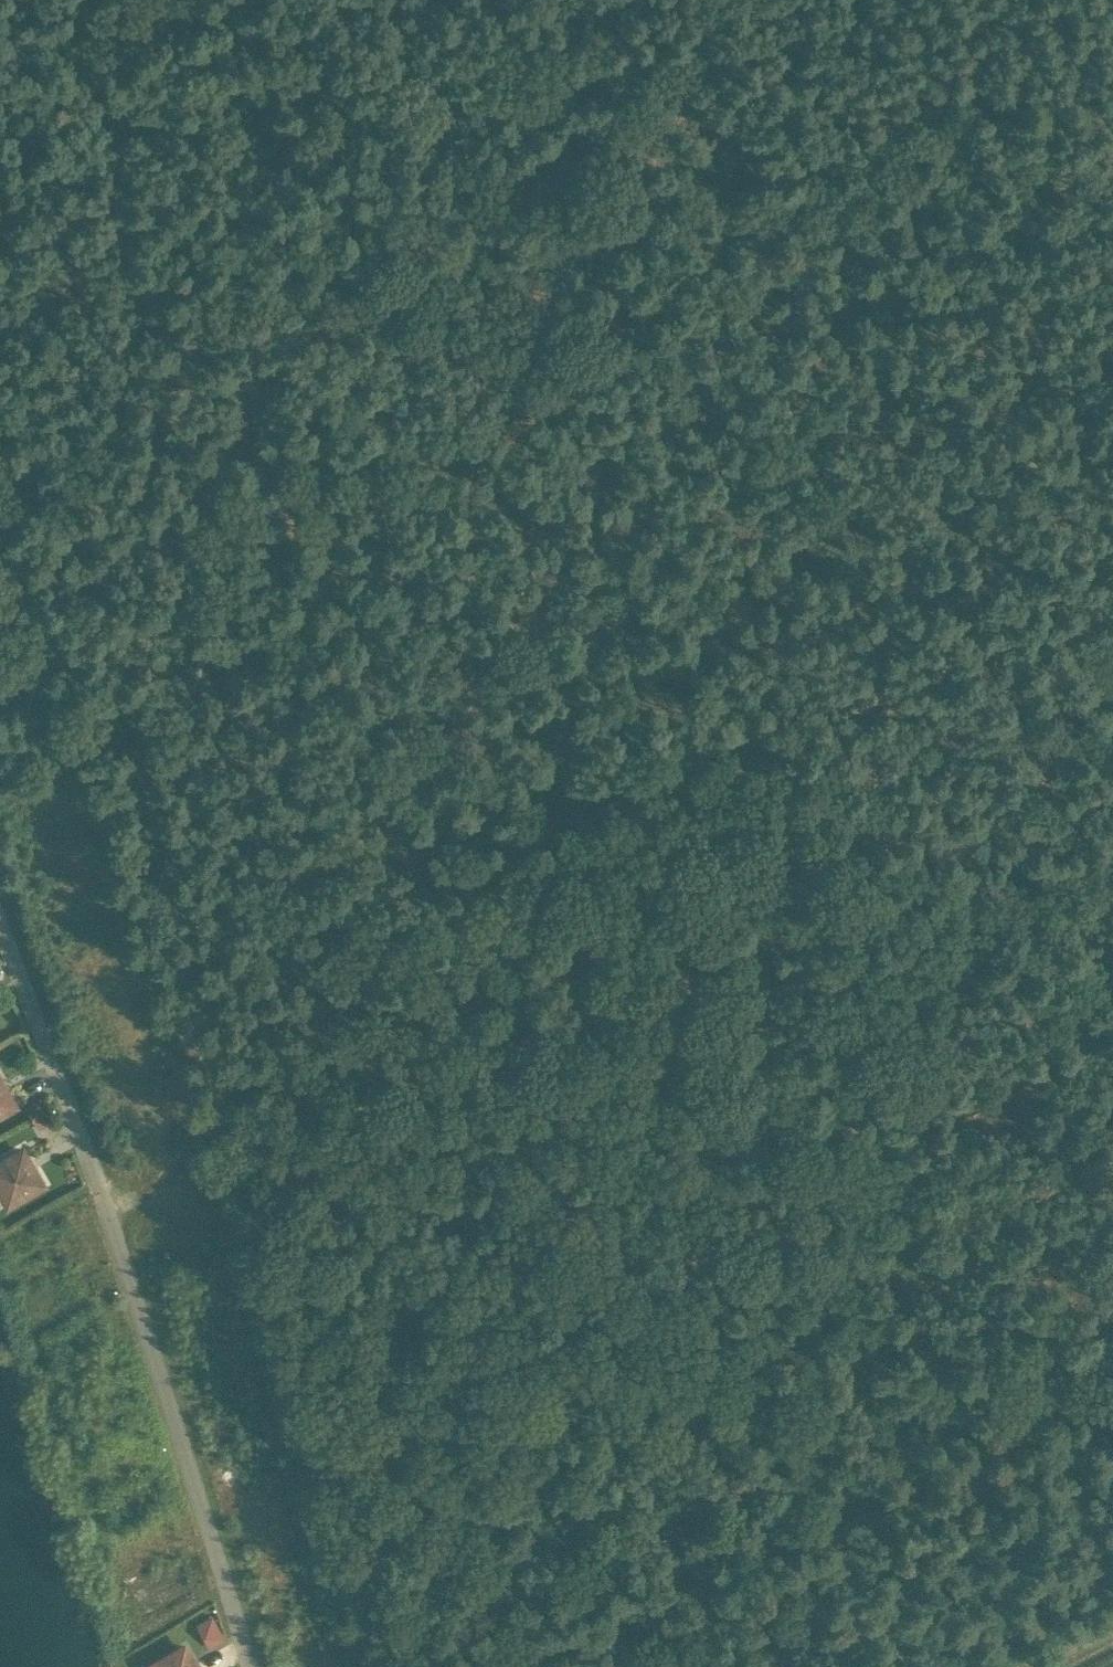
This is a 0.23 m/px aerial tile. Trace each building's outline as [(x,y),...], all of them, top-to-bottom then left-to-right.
[(22,1103),(0,1065),(0,1116),(22,1103)] [(33,1115),(47,1107),(41,1096),(27,1105),(33,1115)] [(54,1120),(47,1107),(33,1115),(40,1128),(54,1120)] [(0,1156),(0,1194),(7,1207),(49,1183),(25,1141),(0,1156)] [(213,1615),(199,1623),(211,1644),(225,1636),(213,1615)] [(146,1662),(149,1666),(205,1666),(188,1638),(146,1662)]
